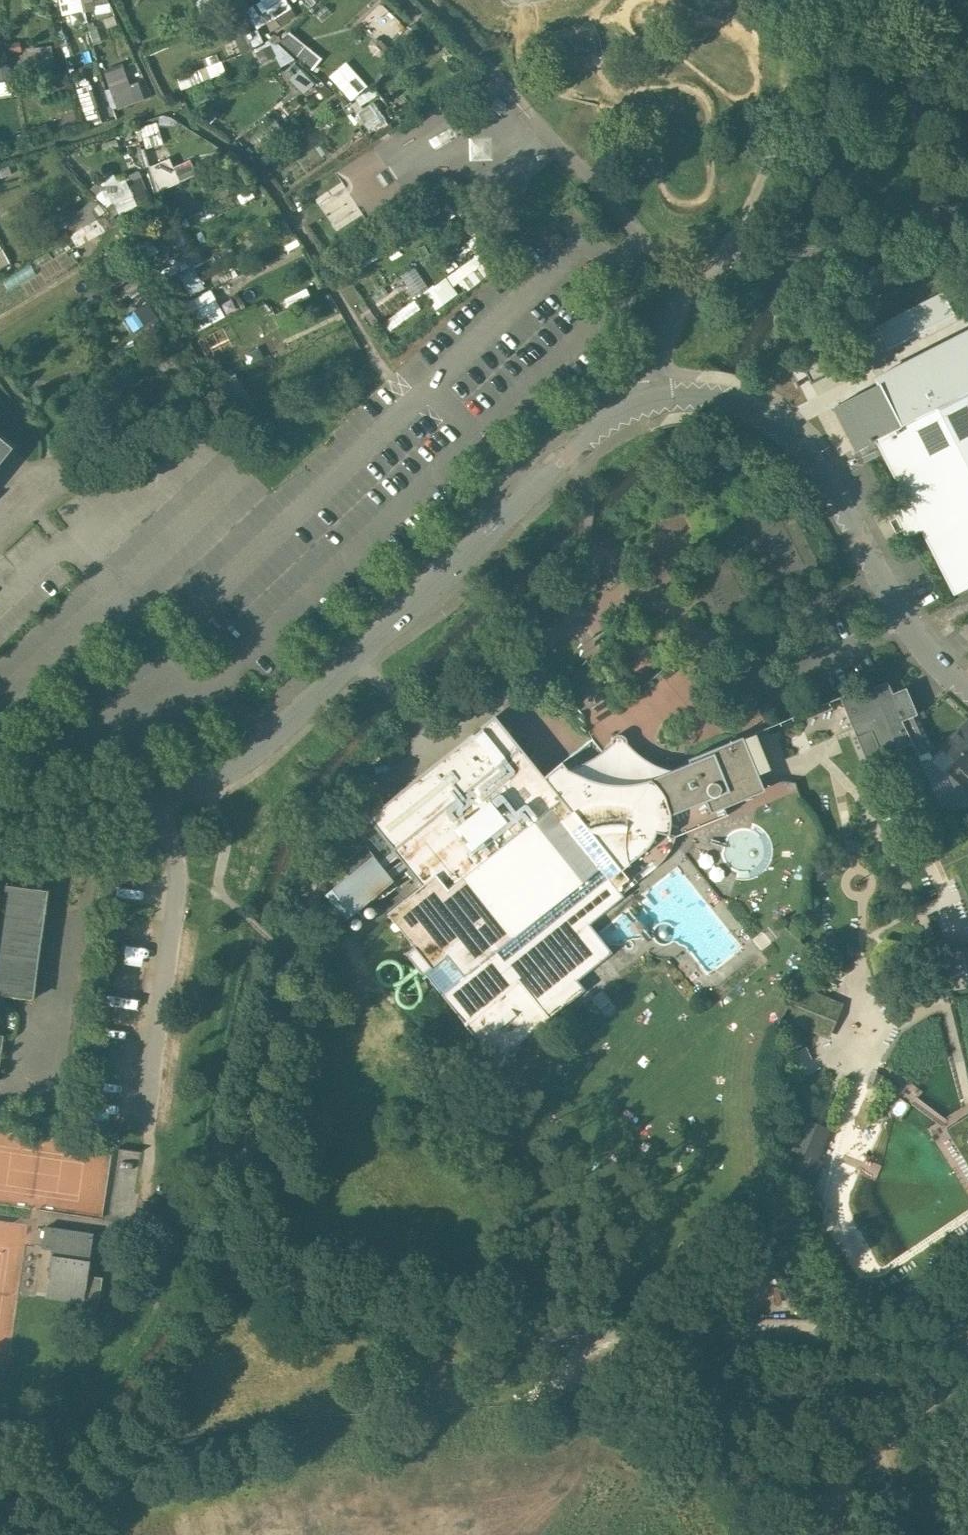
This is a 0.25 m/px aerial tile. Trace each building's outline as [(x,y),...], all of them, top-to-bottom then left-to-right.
[(61,15),(70,13),(74,28),(85,23),(78,0),(57,0),(61,15)] [(86,13),(97,10),(94,2),(101,0),(82,0),(86,13)] [(285,0),(268,0),(251,11),(266,35),(295,17),(285,0)] [(250,21),(245,11),(236,16),(240,25),(250,21)] [(246,26),(233,31),(241,54),(263,45),(257,29),(249,33),(246,26)] [(65,30),(57,33),(64,53),(72,50),(65,30)] [(290,33),(281,43),(311,68),(320,58),(290,33)] [(0,44),(0,94),(15,92),(7,43),(0,44)] [(268,46),(256,51),(264,69),(275,64),(268,46)] [(51,71),(53,81),(69,78),(61,47),(26,51),(29,73),(51,71)] [(186,65),(189,72),(205,64),(202,58),(186,65)] [(290,79),(300,70),(294,63),(284,72),(290,79)] [(318,64),(313,71),(335,89),(341,82),(318,64)] [(121,65),(103,71),(117,111),(135,104),(128,84),(121,65)] [(264,75),(260,68),(236,82),(240,89),(264,75)] [(314,83),(302,69),(300,70),(290,79),(303,94),(314,83)] [(372,86),(365,75),(341,90),(348,101),(372,86)] [(102,121),(87,78),(73,83),(87,126),(102,121)] [(138,81),(128,84),(135,104),(145,101),(138,81)] [(324,85),(316,90),(323,101),(331,96),(324,85)] [(379,96),(374,89),(350,104),(355,111),(379,96)] [(17,109),(15,99),(7,101),(9,111),(17,109)] [(373,102),(356,114),(368,131),(385,119),(373,102)] [(51,113),(53,119),(63,116),(61,110),(51,113)] [(13,136),(15,143),(23,142),(22,134),(13,136)] [(141,141),(143,148),(164,141),(162,134),(141,141)] [(101,144),(104,152),(120,146),(117,138),(101,144)] [(192,163),(152,184),(157,194),(198,174),(192,163)] [(100,186),(79,164),(72,172),(111,212),(148,195),(139,171),(100,186)] [(0,168),(0,172),(1,177),(11,175),(9,166),(0,168)] [(183,231),(255,198),(250,188),(151,236),(162,259),(188,245),(183,231)] [(55,222),(64,236),(105,212),(97,197),(55,222)] [(442,198),(418,215),(431,233),(455,216),(442,198)] [(48,250),(53,260),(77,247),(72,237),(48,250)] [(459,264),(482,248),(475,237),(451,254),(459,264)] [(148,238),(140,243),(145,250),(153,245),(148,238)] [(127,240),(112,249),(128,273),(143,264),(127,240)] [(371,245),(343,262),(350,273),(377,256),(371,245)] [(491,245),(476,257),(486,271),(502,260),(491,245)] [(0,253),(0,269),(10,264),(3,251),(0,253)] [(182,280),(190,297),(205,289),(195,269),(205,263),(199,252),(177,262),(160,272),(166,281),(168,280),(171,285),(182,280)] [(157,254),(150,258),(159,272),(166,268),(157,254)] [(475,258),(447,277),(453,286),(481,267),(475,258)] [(196,269),(202,281),(218,273),(212,261),(196,269)] [(437,277),(448,270),(442,261),(432,269),(435,273),(437,277)] [(428,278),(435,273),(432,269),(425,274),(428,278)] [(236,270),(219,278),(222,285),(239,277),(236,270)] [(445,278),(424,293),(436,309),(457,294),(445,278)] [(383,286),(372,293),(385,313),(396,306),(383,286)] [(210,290),(179,306),(194,335),(225,319),(210,290)] [(143,338),(165,322),(149,299),(127,314),(143,338)] [(420,309),(414,301),(382,325),(388,333),(420,309)] [(868,347),(878,365),(940,333),(945,342),(967,331),(967,307),(959,311),(955,303),(890,335),(886,327),(873,334),(877,342),(868,347)] [(146,348),(153,361),(184,346),(178,332),(146,348)] [(214,343),(221,354),(238,344),(231,332),(214,343)] [(206,345),(197,350),(215,380),(224,375),(206,345)] [(967,390),(967,369),(963,360),(902,391),(915,417),(967,390)] [(915,417),(902,391),(886,399),(878,382),(832,405),(855,449),(877,439),(875,437),(915,417)] [(877,439),(908,501),(892,509),(906,536),(922,527),(954,589),(967,582),(967,390),(915,417),(875,437),(877,439)] [(906,687),(892,693),(887,681),(856,694),(867,720),(883,713),(898,748),(912,742),(902,720),(917,714),(906,687)] [(856,694),(855,690),(840,696),(853,728),(868,722),(867,720),(856,694)] [(764,789),(741,735),(687,757),(689,761),(672,767),(662,767),(643,757),(630,747),(626,741),(624,734),(618,732),(613,733),(611,737),(611,741),(601,749),(590,737),(543,775),(494,713),(479,724),(479,727),(474,732),(469,732),(366,816),(408,867),(401,873),(406,880),(409,879),(415,888),(386,911),(413,944),(404,952),(420,972),(424,971),(494,1060),(584,987),(577,979),(611,951),(588,922),(623,895),(621,892),(636,880),(632,875),(649,860),(653,866),(662,858),(672,843),(674,833),(668,832),(669,820),(670,813),(704,799),(709,812),(764,789)] [(898,748),(883,713),(867,720),(868,722),(853,728),(867,762),(898,749),(898,748)] [(967,720),(941,746),(966,771),(967,769),(967,722),(967,720)] [(962,780),(957,770),(936,778),(940,789),(962,780)] [(960,786),(937,797),(945,813),(967,801),(960,786)] [(344,859),(352,870),(373,853),(364,843),(344,859)] [(393,878),(373,853),(352,870),(323,893),(344,919),(393,878)] [(0,993),(33,996),(47,888),(0,882),(0,993)] [(946,955),(954,988),(967,984),(967,950),(946,955)] [(932,987),(927,988),(924,992),(925,997),(930,1000),(935,999),(937,994),(936,989),(932,987)] [(837,1003),(802,990),(791,1018),(825,1032),(837,1003)] [(118,1144),(112,1170),(137,1176),(143,1150),(118,1144)] [(820,1165),(799,1156),(790,1177),(811,1186),(820,1165)] [(92,1232),(44,1225),(41,1246),(52,1247),(48,1272),(66,1274),(64,1284),(84,1286),(86,1274),(92,1232)] [(762,1234),(738,1248),(748,1269),(774,1255),(762,1234)] [(954,1247),(967,1267),(967,1238),(954,1247)] [(86,1274),(84,1286),(82,1300),(97,1302),(100,1276),(86,1274)]
